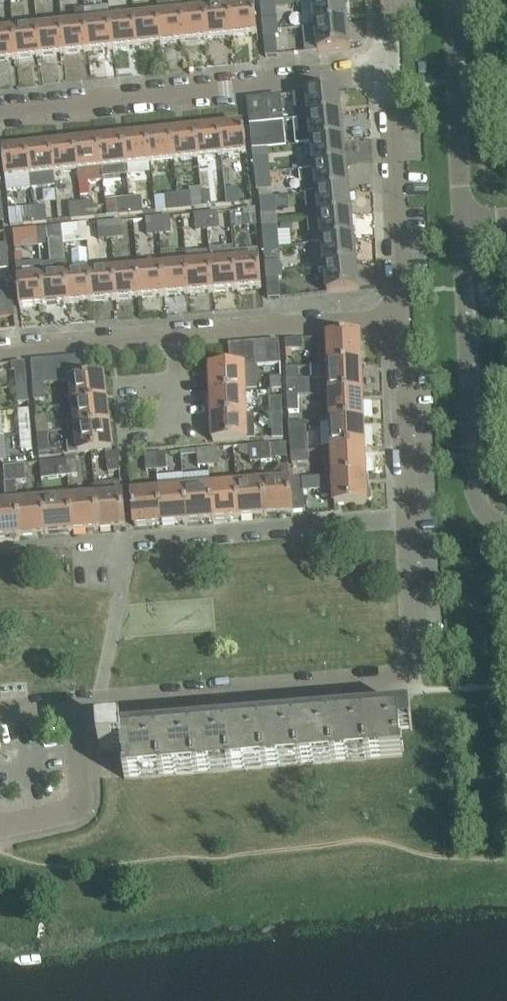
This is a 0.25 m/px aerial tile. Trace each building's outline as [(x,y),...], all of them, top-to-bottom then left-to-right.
[(206,10),(209,38),(233,36),(230,8),(229,0),(205,0),(206,10)] [(230,8),(233,36),(257,33),(254,5),(254,0),(229,0),(230,8)] [(260,1),(262,17),(277,16),(276,5),(275,0),(272,0),(260,1)] [(298,2),(298,3),(301,3),(304,27),(315,26),(348,22),(345,0),(321,0),(313,1),(298,2)] [(109,7),(85,9),(89,51),(113,48),(110,20),(109,7)] [(77,24),(62,25),(65,53),(89,51),(85,9),(75,10),(77,24)] [(206,10),(182,13),(185,41),(209,38),(206,10)] [(161,43),(185,41),(182,13),(158,15),(161,43)] [(158,15),(134,18),(137,46),(161,43),(158,15)] [(134,18),(110,20),(113,48),(137,46),(134,18)] [(277,19),(262,21),(264,37),(276,36),(279,35),(278,30),(277,19)] [(348,22),(315,26),(318,51),(350,48),(348,22)] [(41,56),(65,53),(62,25),(38,28),(41,56)] [(38,28),(14,30),(17,58),(41,56),(38,28)] [(17,58),(14,30),(0,32),(0,60),(17,58)] [(276,36),(264,37),(266,57),(278,55),(276,36)] [(339,89),(306,93),(309,118),(341,115),(339,89)] [(263,97),(248,99),(250,120),(250,124),(284,121),(281,95),(263,97)] [(341,115),(309,118),(312,143),(344,140),(341,115)] [(284,121),(250,124),(252,140),(285,137),(284,121)] [(243,125),(219,128),(222,155),(246,153),(243,125)] [(222,155),(219,128),(195,130),(198,158),(222,155)] [(195,130),(171,133),(174,160),(198,158),(195,130)] [(171,133),(147,135),(150,163),(174,160),(171,133)] [(147,135),(123,138),(126,166),(150,163),(147,135)] [(123,138),(99,140),(101,168),(102,178),(127,175),(126,166),(123,138)] [(99,140),(75,143),(78,171),(101,168),(99,140)] [(344,140),(312,143),(314,168),(347,164),(344,140)] [(78,171),(75,143),(51,145),(54,173),(78,171)] [(51,145),(27,148),(31,188),(55,186),(54,173),(51,145)] [(27,148),(3,150),(7,191),(31,188),(27,148)] [(269,157),(254,158),(256,174),(270,173),(269,157)] [(347,164),(314,168),(317,193),(349,189),(347,164)] [(270,173),(256,174),(257,190),(259,190),(272,188),(270,173)] [(237,188),(225,189),(227,204),(239,203),(237,188)] [(317,193),(305,194),(307,219),(320,217),(352,214),(349,189),(317,193)] [(211,190),(201,191),(203,207),(212,206),(211,190)] [(189,193),(177,194),(179,209),(191,208),(189,193)] [(167,210),(179,209),(177,194),(166,195),(167,210)] [(141,197),(129,198),(130,214),(142,213),(141,197)] [(275,197),(260,198),(261,214),(276,213),(275,197)] [(119,215),(130,214),(129,198),(117,199),(119,215)] [(93,202),(81,203),(82,218),(94,217),(93,202)] [(71,219),(82,218),(81,203),(69,204),(71,219)] [(45,206),(33,207),(35,223),(46,222),(45,206)] [(23,224),(35,223),(33,207),(22,208),(23,224)] [(255,209),(243,210),(244,225),(256,224),(255,209)] [(218,212),(207,213),(208,229),(219,228),(218,212)] [(196,230),(208,229),(207,213),(195,215),(196,230)] [(320,217),(307,219),(310,244),(322,242),(355,239),(352,214),(320,217)] [(170,217),(158,218),(160,233),(171,232),(170,217)] [(148,235),(160,233),(158,218),(146,219),(148,235)] [(121,222),(110,223),(111,238),(123,237),(121,222)] [(99,239),(111,238),(110,223),(98,224),(99,239)] [(86,225),(62,227),(64,243),(64,245),(88,242),(86,225)] [(277,226),(262,227),(264,243),(279,242),(277,226)] [(62,227),(38,229),(40,245),(49,244),(64,243),(62,227)] [(14,232),(15,247),(27,246),(25,231),(14,232)] [(355,239),(322,242),(325,267),(357,264),(355,239)] [(279,242),(264,243),(265,259),(280,258),(279,247),(279,242)] [(7,256),(0,257),(0,269),(9,268),(7,256)] [(262,287),(259,259),(235,261),(237,289),(262,287)] [(213,291),(237,289),(235,261),(211,263),(213,291)] [(280,262),(265,263),(267,279),(279,278),(282,278),(281,272),(280,262)] [(45,305),(69,303),(66,275),(65,263),(41,266),(42,277),(45,305)] [(213,291),(211,263),(187,265),(189,293),(213,291)] [(357,264),(325,267),(327,293),(360,289),(357,264)] [(165,295),(189,293),(187,265),(163,267),(165,295)] [(141,297),(165,295),(163,267),(138,269),(141,297)] [(114,271),(117,299),(141,297),(138,269),(114,271)] [(93,301),(117,299),(114,271),(90,273),(93,301)] [(69,303),(93,301),(90,273),(66,275),(69,303)] [(20,307),(45,305),(42,277),(18,279),(20,307)] [(279,278),(267,279),(269,299),(281,298),(279,278)] [(11,292),(0,293),(0,305),(13,304),(11,292)] [(13,304),(0,305),(0,317),(14,315),(13,304)] [(328,338),(329,366),(362,365),(360,336),(328,338)] [(286,340),(286,350),(303,350),(302,339),(286,340)] [(281,363),(279,340),(266,341),(268,365),(270,365),(270,364),(281,363)] [(268,365),(266,341),(254,342),(256,366),(268,365)] [(256,366),(254,342),(242,343),(244,366),(244,367),(256,366)] [(242,343),(229,344),(230,367),(244,366),(242,343)] [(81,356),(68,357),(70,381),(83,379),(81,356)] [(70,381),(68,357),(56,358),(58,382),(70,381)] [(44,359),(46,383),(58,382),(56,358),(44,359)] [(44,383),(46,383),(44,359),(31,360),(33,384),(44,383)] [(271,389),(281,388),(281,363),(270,364),(270,365),(271,389)] [(362,365),(329,366),(311,367),(311,376),(314,379),(330,378),(330,394),(363,393),(362,365)] [(245,390),(244,367),(244,366),(230,367),(210,368),(211,392),(245,390)] [(15,371),(17,387),(27,386),(26,370),(15,371)] [(70,381),(73,405),(107,401),(104,377),(83,379),(70,381)] [(287,380),(288,396),(299,395),(298,379),(287,380)] [(44,383),(33,384),(34,400),(45,399),(44,383)] [(29,402),(27,386),(17,387),(18,403),(29,402)] [(212,416),(246,415),(245,390),(211,392),(212,416)] [(330,394),(332,422),(364,420),(363,393),(330,394)] [(299,411),(299,395),(288,396),(288,411),(299,411)] [(271,397),(272,414),(282,413),(282,397),(271,397)] [(107,401),(73,405),(76,429),(110,425),(107,401)] [(283,438),(282,413),(272,414),(273,438),(283,438)] [(246,415),(212,416),(213,438),(213,441),(247,439),(256,439),(255,414),(246,415)] [(37,433),(48,432),(47,416),(36,417),(37,433)] [(19,419),(21,435),(31,434),(30,418),(19,419)] [(332,422),(333,449),(365,448),(364,420),(332,422)] [(110,425),(76,429),(77,443),(69,444),(71,454),(113,449),(110,425)] [(50,456),(48,432),(37,433),(39,457),(50,456)] [(33,450),(31,434),(21,435),(22,451),(33,450)] [(291,442),(291,452),(308,451),(307,440),(291,442)] [(270,444),(260,445),(261,461),(271,461),(270,444)] [(260,445),(249,446),(251,462),(261,461),(260,445)] [(218,448),(208,449),(209,466),(219,465),(218,448)] [(366,476),(365,448),(333,449),(334,477),(366,476)] [(208,449),(197,450),(199,467),(209,466),(208,449)] [(309,461),(308,451),(291,452),(292,463),(309,461)] [(155,453),(145,454),(146,471),(157,470),(155,453)] [(166,453),(155,453),(157,470),(167,469),(166,453)] [(106,455),(108,471),(120,470),(118,454),(106,455)] [(76,458),(66,460),(68,476),(78,475),(76,458)] [(57,477),(68,476),(66,460),(55,461),(57,477)] [(16,482),(27,481),(25,464),(14,465),(16,482)] [(17,503),(16,482),(14,465),(4,467),(6,504),(0,504),(0,537),(20,536),(17,503)] [(293,512),(290,480),(289,468),(281,469),(277,474),(277,481),(263,482),(266,515),(293,513),(293,512)] [(303,479),(290,480),(293,512),(305,511),(304,492),(334,490),(335,506),(367,504),(367,501),(370,501),(372,499),(371,490),(369,488),(367,488),(366,476),(334,477),(303,479)] [(263,482),(237,485),(240,518),(266,515),(263,482)] [(95,496),(98,529),(125,527),(121,483),(94,485),(95,496)] [(214,520),(240,518),(237,485),(211,487),(214,520)] [(211,487),(185,489),(188,522),(214,520),(211,487)] [(185,489),(159,491),(162,524),(188,522),(185,489)] [(135,526),(162,524),(159,491),(132,493),(135,526)] [(46,534),(72,531),(69,499),(69,492),(43,494),(43,501),(46,534)] [(72,531),(98,529),(95,496),(69,499),(72,531)] [(20,536),(46,534),(43,501),(17,503),(20,536)] [(122,750),(125,779),(403,756),(401,731),(412,730),(411,716),(139,738),(138,726),(99,729),(100,751),(122,750)]
